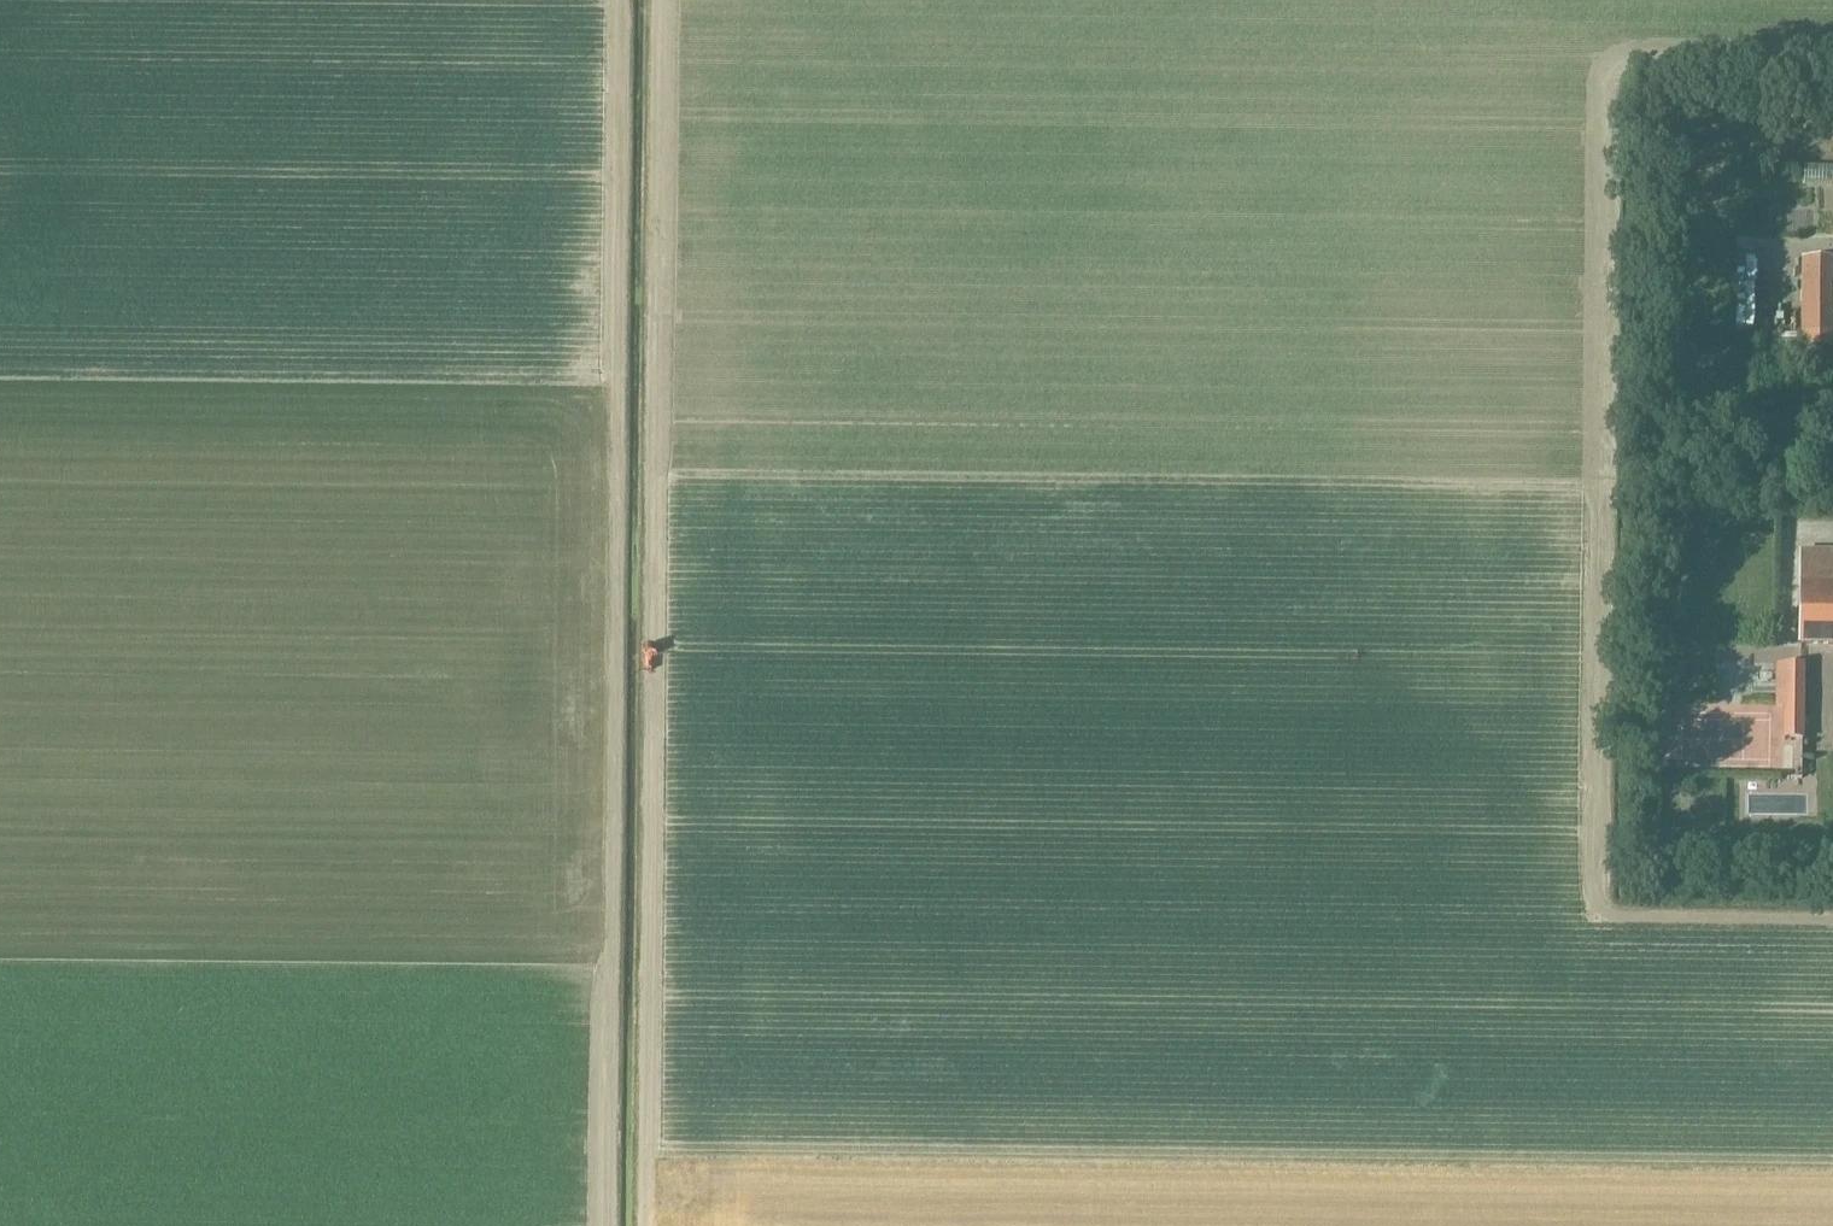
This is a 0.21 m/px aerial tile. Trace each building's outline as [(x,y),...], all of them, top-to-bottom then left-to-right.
[(1832,211),(1832,180),(1803,180),(1802,189),(1822,189),(1821,211),(1832,211)] [(1832,335),(1832,315),(1832,258),(1801,257),(1800,335),(1832,335)] [(1800,550),(1800,645),(1832,645),(1832,550),(1800,550)] [(1803,704),(1785,704),(1785,737),(1803,737),(1803,704)]
